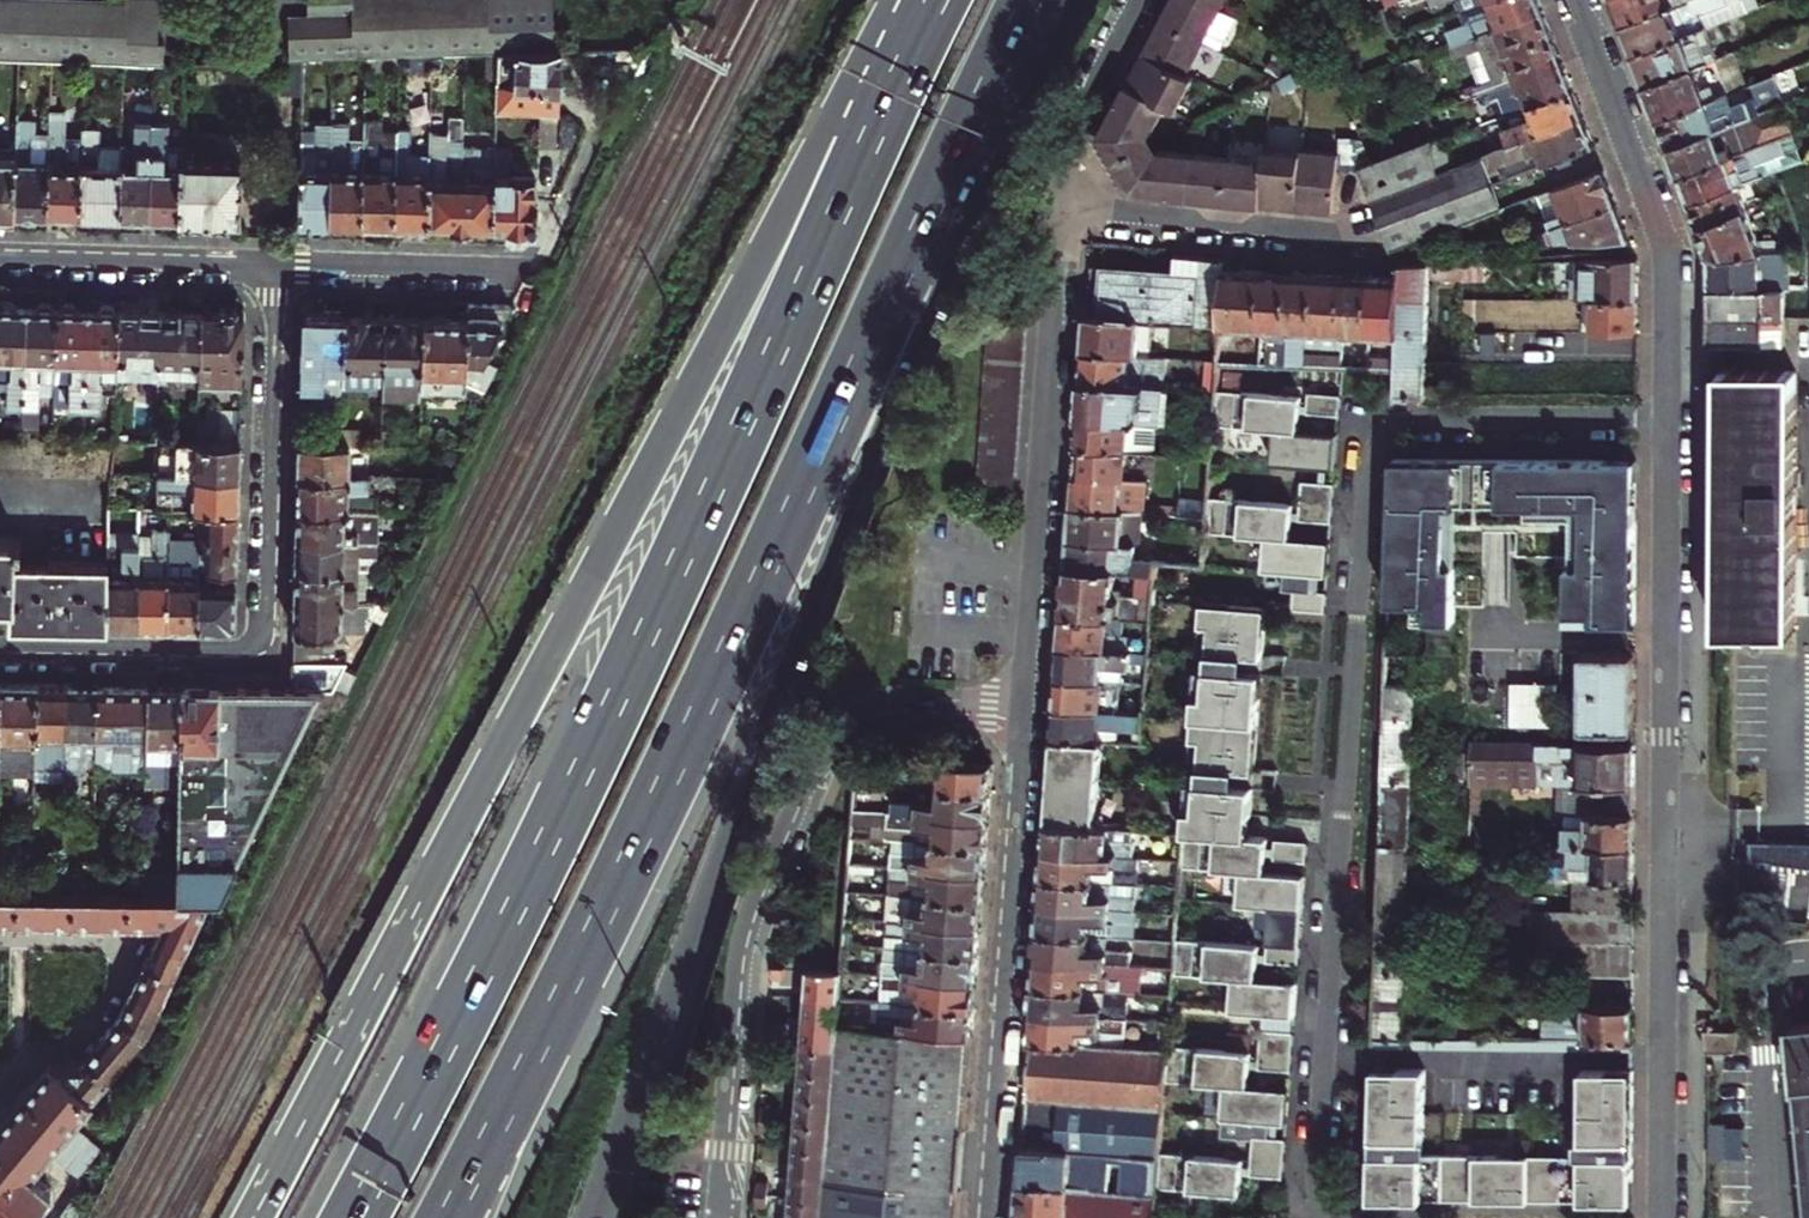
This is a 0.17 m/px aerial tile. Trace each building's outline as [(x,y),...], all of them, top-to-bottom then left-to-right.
[(124,66),(154,67),(160,68),(162,45),(155,44),(157,1),(139,0),(123,0),(122,6),(11,0),(0,0),(0,61),(124,66)] [(369,60),(402,59),(484,56),(501,55),(552,53),(549,0),(303,0),(304,25),(285,26),(286,64),(305,63),(369,60)] [(1159,21),(1148,42),(1127,83),(1112,110),(1107,120),(1101,131),(1127,180),(1134,192),(1157,194),(1177,196),(1228,201),(1241,203),(1257,204),(1270,206),(1315,210),(1330,212),(1335,172),(1337,155),(1303,152),(1302,156),(1267,153),(1265,157),(1169,148),(1165,150),(1157,134),(1161,132),(1175,104),(1179,98),(1187,101),(1204,69),(1196,65),(1212,34),(1230,0),(1170,0),(1159,21)] [(1491,0),(1425,0),(1429,11),(1452,2),(1456,13),(1487,2),(1491,0)] [(1461,43),(1542,12),(1538,2),(1538,0),(1491,0),(1487,2),(1491,13),(1467,22),(1470,29),(1458,34),(1461,43)] [(1623,26),(1692,0),(1614,0),(1619,15),(1623,26)] [(1742,0),(1692,0),(1623,26),(1630,43),(1635,55),(1683,37),(1747,13),(1742,0)] [(1482,64),(1511,53),(1551,37),(1548,29),(1542,12),(1461,43),(1464,50),(1475,45),(1482,64)] [(1489,83),(1492,90),(1562,64),(1559,56),(1551,37),(1511,53),(1516,65),(1493,74),(1496,80),(1489,83)] [(1647,86),(1695,68),(1683,37),(1635,55),(1643,77),(1647,86)] [(501,55),(500,78),(498,111),(543,113),(561,115),(566,52),(552,53),(501,55)] [(1734,54),(1695,68),(1647,86),(1655,109),(1659,120),(1728,94),(1747,87),(1734,54)] [(501,55),(484,56),(482,78),(500,78),(501,55)] [(284,96),(303,97),(305,63),(286,64),(284,96)] [(1520,92),(1526,109),(1572,91),(1568,82),(1562,64),(1492,90),(1451,106),(1456,118),(1475,111),(1474,108),(1497,99),(1499,106),(1517,99),(1516,93),(1520,92)] [(1572,91),(1526,109),(1519,112),(1498,120),(1508,146),(1582,118),(1579,111),(1572,91)] [(1670,147),(1752,116),(1747,102),(1733,107),(1728,94),(1659,120),(1666,138),(1670,147)] [(400,105),(397,148),(392,223),(410,223),(426,224),(431,129),(407,127),(408,121),(412,121),(413,106),(400,105)] [(1781,106),(1752,116),(1670,147),(1677,168),(1680,176),(1792,134),(1781,106)] [(177,216),(180,149),(167,149),(169,109),(152,108),(152,113),(147,215),(155,215),(159,222),(163,223),(168,223),(174,216),(177,216)] [(48,135),(45,212),(63,213),(77,213),(81,140),(63,139),(64,114),(49,113),(48,135)] [(147,215),(152,113),(137,113),(135,149),(119,148),(119,151),(115,214),(127,215),(131,220),(134,221),(139,221),(144,215),(147,215)] [(561,115),(543,113),(541,146),(558,147),(561,115)] [(431,129),(426,224),(443,224),(456,225),(457,201),(463,201),(464,177),(462,177),(464,146),(465,115),(451,115),(449,130),(431,129)] [(1589,135),(1582,118),(1508,146),(1483,156),(1488,171),(1539,152),(1543,165),(1593,146),(1589,135)] [(365,150),(361,222),(377,222),(392,223),(397,148),(383,147),(384,120),(366,119),(365,150)] [(16,121),(16,133),(12,212),(29,212),(45,212),(48,135),(35,134),(35,122),(16,121)] [(344,221),(361,222),(365,150),(350,150),(351,122),(333,121),(332,128),(327,220),(344,221)] [(316,151),(317,127),(302,126),(300,150),(316,151)] [(327,220),(332,128),(317,127),(316,151),(300,150),(296,220),(312,220),(327,220)] [(81,130),(81,140),(77,213),(96,214),(115,214),(119,151),(97,150),(98,131),(81,130)] [(16,133),(0,132),(0,211),(12,212),(16,133)] [(1792,134),(1680,176),(1688,196),(1691,204),(1736,187),(1773,173),(1802,162),(1792,134)] [(180,149),(177,216),(214,217),(237,217),(239,156),(187,154),(187,140),(181,140),(180,149)] [(1360,167),(1392,251),(1450,230),(1503,210),(1498,198),(1488,171),(1483,156),(1450,169),(1436,174),(1431,146),(1429,141),(1360,167)] [(1436,174),(1450,169),(1443,141),(1431,146),(1436,174)] [(497,148),(464,146),(462,177),(464,177),(463,201),(457,201),(456,225),(459,225),(477,225),(494,226),(496,167),(497,148)] [(509,168),(496,167),(494,226),(504,226),(504,236),(508,242),(515,242),(523,242),(528,237),(528,227),(535,227),(536,197),(533,197),(533,177),(509,176),(509,168)] [(1602,172),(1555,190),(1564,215),(1549,221),(1531,228),(1534,236),(1553,230),(1615,206),(1612,197),(1602,172)] [(1736,187),(1691,204),(1697,220),(1700,227),(1745,210),(1736,187)] [(1564,215),(1555,190),(1539,196),(1549,221),(1564,215)] [(1615,206),(1553,230),(1557,241),(1600,239),(1627,238),(1622,223),(1615,206)] [(1707,256),(1766,256),(1782,256),(1782,246),(1759,246),(1745,210),(1700,227),(1706,242),(1707,247),(1707,256)] [(1633,254),(1627,238),(1600,239),(1601,255),(1633,254)] [(1486,244),(1454,244),(1454,260),(1487,259),(1486,244)] [(1088,314),(1143,318),(1224,325),(1228,269),(1229,259),(1177,254),(1175,272),(1102,265),(1093,265),(1091,281),(1089,306),(1088,314)] [(1707,279),(1707,290),(1782,290),(1783,290),(1782,256),(1766,256),(1707,256),(1707,279)] [(1580,299),(1586,299),(1639,298),(1639,288),(1639,274),(1640,263),(1638,259),(1580,261),(1580,278),(1580,299)] [(1491,276),(1491,264),(1466,265),(1466,275),(1491,276)] [(1431,275),(1466,275),(1466,265),(1431,265),(1401,266),(1401,279),(1399,337),(1398,359),(1398,364),(1427,364),(1431,275)] [(1247,271),(1228,269),(1224,325),(1224,326),(1263,329),(1265,272),(1247,271)] [(1278,272),(1265,272),(1263,329),(1277,329),(1277,356),(1290,356),(1290,330),(1293,273),(1278,272)] [(1342,366),(1344,333),(1347,276),(1331,275),(1308,274),(1293,273),(1290,330),(1290,356),(1289,365),(1342,366)] [(1363,277),(1347,276),(1344,333),(1358,334),(1370,335),(1373,278),(1363,277)] [(1373,278),(1370,335),(1399,337),(1401,279),(1386,278),(1373,278)] [(1782,290),(1707,290),(1707,306),(1707,344),(1723,345),(1782,345),(1782,290)] [(1639,298),(1586,299),(1586,333),(1639,333),(1639,312),(1639,298)] [(492,300),(470,299),(469,320),(467,381),(484,389),(497,364),(485,358),(514,300),(492,300)] [(0,306),(0,377),(9,377),(9,399),(24,400),(28,307),(17,306),(13,301),(9,301),(5,300),(0,306)] [(28,307),(24,400),(38,400),(40,401),(41,378),(56,379),(59,308),(56,307),(56,305),(51,302),(47,301),(43,301),(39,305),(40,308),(28,307)] [(1457,301),(1440,301),(1440,313),(1458,313),(1457,301)] [(70,402),(87,402),(89,308),(79,307),(75,302),(71,302),(66,302),(64,305),(63,308),(59,308),(56,379),(70,379),(70,402)] [(119,381),(121,309),(117,309),(114,304),(108,303),(104,303),(99,308),(89,308),(87,402),(103,402),(104,380),(119,381)] [(201,381),(246,382),(248,317),(239,307),(239,303),(231,303),(225,303),(224,306),(216,312),(204,312),(202,358),(202,372),(201,381)] [(326,314),(326,306),(308,305),(307,313),(326,314)] [(306,347),(347,348),(348,315),(344,315),(344,307),(334,306),(326,306),(326,314),(307,313),(306,347)] [(1026,344),(1029,310),(990,307),(988,341),(1026,344)] [(141,309),(121,309),(119,381),(119,396),(140,396),(141,376),(160,377),(161,317),(143,316),(144,309),(141,309)] [(161,317),(160,377),(169,377),(169,371),(169,358),(202,358),(204,312),(186,311),(179,310),(179,317),(161,317)] [(1087,329),(1086,349),(1150,354),(1151,334),(1143,333),(1143,318),(1088,314),(1087,329)] [(347,348),(346,382),(346,385),(386,386),(387,316),(368,316),(348,315),(347,348)] [(403,317),(387,316),(386,386),(385,403),(423,403),(423,396),(425,318),(403,317)] [(448,319),(425,318),(423,396),(467,397),(467,381),(469,320),(448,319)] [(1358,334),(1344,333),(1342,366),(1345,366),(1368,367),(1369,354),(1357,353),(1358,334)] [(1026,344),(988,341),(985,373),(1024,375),(1025,359),(1026,344)] [(346,382),(347,348),(306,347),(305,376),(305,381),(346,382)] [(1222,348),(1221,363),(1251,364),(1251,350),(1222,348)] [(1084,379),(1132,383),(1133,370),(1161,373),(1162,364),(1166,364),(1167,356),(1150,354),(1086,349),(1085,365),(1084,379)] [(169,358),(169,371),(202,372),(202,358),(169,358)] [(1427,364),(1398,364),(1398,367),(1397,390),(1397,395),(1427,395),(1427,392),(1449,393),(1455,393),(1455,395),(1457,395),(1457,384),(1427,384),(1427,364)] [(1724,371),(1718,371),(1718,383),(1718,489),(1718,520),(1718,635),(1802,635),(1804,372),(1724,371)] [(1024,375),(985,373),(977,486),(1015,489),(1019,437),(1024,375)] [(1167,387),(1132,383),(1084,379),(1082,397),(1080,416),(1130,420),(1164,423),(1167,387)] [(305,381),(305,394),(346,395),(346,385),(346,382),(305,381)] [(1305,391),(1220,384),(1217,423),(1280,428),(1302,430),(1303,420),(1304,412),(1304,405),(1305,391)] [(1343,394),(1310,392),(1309,406),(1309,412),(1341,415),(1343,394)] [(24,400),(23,427),(37,427),(38,400),(24,400)] [(200,421),(199,440),(245,440),(246,409),(209,409),(208,421),(200,421)] [(1130,420),(1080,416),(1079,431),(1078,446),(1156,452),(1157,442),(1129,439),(1130,420)] [(345,426),(304,424),(303,442),(345,443),(345,426)] [(1302,430),(1280,428),(1277,463),(1323,466),(1329,466),(1337,467),(1340,433),(1302,430)] [(0,434),(0,471),(116,475),(117,470),(117,438),(0,434)] [(179,439),(179,472),(243,473),(244,456),(245,440),(199,440),(179,439)] [(345,443),(303,442),(303,457),(302,475),(350,477),(352,444),(345,443)] [(1156,452),(1078,446),(1076,456),(1074,491),(1073,505),(1136,511),(1179,515),(1209,517),(1211,496),(1214,457),(1156,452)] [(1576,621),(1636,621),(1637,508),(1638,460),(1395,460),(1394,496),(1394,502),(1391,604),(1418,605),(1418,621),(1457,622),(1457,606),(1487,606),(1489,532),(1520,533),(1519,557),(1582,559),(1582,569),(1577,569),(1576,621)] [(243,473),(179,472),(163,471),(162,506),(203,507),(242,508),(243,491),(243,473)] [(302,493),(301,508),(379,511),(379,495),(370,495),(370,477),(350,477),(302,475),(302,493)] [(1302,499),(1334,502),(1336,483),(1328,482),(1321,482),(1303,481),(1302,499)] [(1267,535),(1294,537),(1295,527),(1295,521),(1296,515),(1297,503),(1211,496),(1209,517),(1208,536),(1267,540),(1267,535)] [(1334,502),(1302,499),(1301,515),(1300,521),(1333,524),(1334,502)] [(1157,573),(1158,560),(1138,558),(1139,544),(1125,542),(1127,518),(1135,519),(1136,511),(1073,505),(1070,544),(1068,565),(1124,570),(1145,572),(1157,573)] [(242,523),(242,508),(203,507),(202,536),(241,535),(242,523)] [(301,521),(300,536),(323,537),(323,542),(347,543),(347,540),(382,541),(383,511),(379,511),(301,508),(301,521)] [(422,512),(391,511),(391,520),(418,521),(422,512)] [(1208,536),(1209,517),(1179,515),(1175,562),(1206,564),(1208,536)] [(144,537),(144,543),(143,625),(159,626),(171,626),(174,528),(174,527),(158,527),(158,537),(144,537)] [(174,528),(171,626),(185,626),(199,626),(200,566),(201,541),(188,540),(188,529),(174,528)] [(212,566),(241,566),(241,549),(241,535),(202,536),(201,541),(200,566),(212,566)] [(1320,576),(1328,577),(1331,540),(1294,537),(1267,535),(1267,540),(1264,572),(1314,576),(1320,576)] [(300,551),(299,569),(364,570),(383,571),(385,541),(382,541),(347,540),(347,543),(323,542),(323,537),(300,536),(300,551)] [(0,538),(0,603),(14,603),(18,603),(18,559),(23,539),(0,538)] [(133,573),(114,573),(114,625),(129,625),(143,625),(144,543),(128,543),(128,564),(133,569),(133,573)] [(56,559),(18,559),(18,603),(14,603),(13,623),(54,624),(81,624),(114,625),(114,573),(115,560),(56,559)] [(1124,570),(1068,565),(1066,587),(1064,612),(1127,618),(1153,620),(1157,573),(1145,572),(1143,597),(1129,595),(1129,590),(1123,589),(1124,570)] [(200,566),(199,626),(233,627),(239,621),(239,601),(240,584),(211,584),(212,566),(200,566)] [(364,570),(299,569),(299,583),(298,595),(321,595),(321,601),(346,602),(346,599),(383,599),(386,592),(363,591),(364,570)] [(1312,594),(1295,592),(1294,609),(1326,611),(1327,595),(1318,594),(1312,594)] [(321,595),(298,595),(298,618),(296,659),(339,659),(340,629),(369,630),(369,614),(375,614),(383,599),(346,599),(346,602),(321,601),(321,595)] [(1265,611),(1201,606),(1199,628),(1209,629),(1207,657),(1251,661),(1261,661),(1265,611)] [(1063,626),(1062,644),(1132,650),(1133,632),(1125,632),(1127,618),(1064,612),(1063,626)] [(1209,629),(1199,628),(1197,657),(1207,657),(1209,629)] [(1061,659),(1059,674),(1104,678),(1123,680),(1125,657),(1131,658),(1132,650),(1062,644),(1061,659)] [(1626,729),(1636,730),(1636,669),(1636,653),(1601,653),(1585,652),(1585,729),(1626,729)] [(296,659),(295,686),(274,686),(230,685),(189,685),(188,740),(188,759),(187,798),(186,898),(220,898),(241,898),(342,687),(355,660),(339,659),(296,659)] [(1058,689),(1057,704),(1131,711),(1132,690),(1126,689),(1126,693),(1102,691),(1104,678),(1059,674),(1058,689)] [(1198,675),(1196,703),(1205,704),(1207,676),(1198,675)] [(1255,767),(1262,680),(1207,676),(1205,704),(1196,703),(1192,745),(1202,746),(1200,774),(1245,777),(1254,778),(1255,767)] [(43,774),(44,683),(25,682),(8,682),(6,757),(6,773),(43,774)] [(61,683),(44,683),(43,774),(42,785),(52,785),(53,758),(53,749),(73,749),(73,732),(70,731),(70,709),(75,709),(76,683),(61,683)] [(73,732),(73,749),(73,758),(102,758),(103,684),(91,683),(76,683),(75,709),(70,709),(70,731),(73,732)] [(1415,714),(1416,684),(1388,683),(1387,714),(1415,714)] [(103,684),(102,758),(102,772),(154,773),(154,758),(155,751),(155,740),(155,684),(152,684),(126,684),(103,684)] [(155,684),(155,740),(188,740),(189,685),(173,684),(155,684)] [(1131,711),(1057,704),(1056,720),(1054,734),(1097,738),(1098,722),(1143,726),(1144,712),(1131,711)] [(1414,748),(1415,714),(1387,714),(1386,747),(1414,748)] [(1097,738),(1054,734),(1051,772),(1050,796),(1048,821),(1096,825),(1103,738),(1097,738)] [(188,740),(155,740),(155,751),(154,758),(188,759),(188,740)] [(1473,741),(1472,781),(1636,784),(1636,772),(1636,743),(1473,741)] [(1202,746),(1192,745),(1190,773),(1200,774),(1202,746)] [(1414,748),(1386,747),(1385,779),(1413,780),(1414,748)] [(53,749),(53,758),(73,759),(73,758),(73,749),(53,749)] [(1449,774),(1465,775),(1466,749),(1450,749),(1449,774)] [(188,759),(154,758),(154,773),(154,779),(170,780),(170,797),(187,798),(188,759)] [(994,765),(899,758),(898,765),(890,764),(890,771),(933,775),(932,787),(991,792),(993,777),(994,765)] [(1412,811),(1413,780),(1385,779),(1384,810),(1412,811)] [(1636,784),(1472,781),(1471,812),(1485,812),(1486,797),(1567,800),(1564,846),(1635,848),(1635,836),(1635,810),(1636,784)] [(877,810),(879,784),(857,782),(854,809),(877,810)] [(897,785),(894,812),(990,818),(991,803),(991,792),(932,787),(897,785)] [(1193,817),(1195,789),(1186,788),(1184,816),(1193,817)] [(1184,816),(1183,831),(1246,836),(1250,793),(1195,789),(1193,817),(1184,816)] [(1412,811),(1384,810),(1383,840),(1383,843),(1411,843),(1412,811)] [(925,829),(924,841),(987,846),(988,832),(990,818),(894,812),(893,826),(925,829)] [(1047,830),(1045,848),(1134,855),(1135,840),(1108,837),(1109,826),(1096,825),(1048,821),(1047,830)] [(1181,859),(1180,870),(1241,876),(1242,870),(1264,871),(1265,863),(1266,857),(1266,850),(1267,838),(1246,836),(1183,831),(1181,859)] [(892,839),(890,865),(986,872),(987,856),(987,846),(924,841),(892,839)] [(1754,839),(1754,850),(1754,862),(1808,869),(1808,839),(1754,839)] [(1308,845),(1275,842),(1275,851),(1274,857),(1274,862),(1306,864),(1308,845)] [(1410,877),(1411,843),(1383,843),(1382,876),(1410,877)] [(1577,879),(1635,880),(1635,869),(1635,848),(1564,846),(1557,846),(1558,868),(1570,868),(1570,879),(1577,879)] [(1134,855),(1045,848),(1045,857),(1043,874),(1137,882),(1144,882),(1147,856),(1134,855)] [(1180,870),(1181,859),(1173,858),(1170,884),(1178,885),(1180,870)] [(890,865),(888,893),(983,899),(985,883),(986,872),(890,865)] [(1242,870),(1241,876),(1239,908),(1259,910),(1296,912),(1303,913),(1305,880),(1264,877),(1264,871),(1242,870)] [(1042,885),(1041,902),(1135,909),(1137,882),(1043,874),(1042,885)] [(1382,876),(1382,880),(1381,908),(1409,908),(1410,877),(1382,876)] [(71,878),(41,877),(41,896),(51,896),(70,897),(71,882),(71,878)] [(1577,879),(1577,910),(1635,911),(1635,880),(1577,879)] [(101,882),(71,882),(70,897),(79,897),(101,897),(101,882)] [(888,893),(886,920),(981,926),(982,911),(983,899),(888,893)] [(0,895),(0,928),(9,928),(22,928),(23,896),(5,895),(0,895)] [(51,896),(41,896),(23,896),(22,928),(37,928),(51,928),(51,896)] [(51,896),(51,928),(64,928),(78,929),(79,897),(70,897),(51,896)] [(79,897),(78,929),(92,929),(106,929),(106,897),(101,897),(79,897)] [(134,929),(134,898),(106,897),(106,929),(118,929),(134,929)] [(152,898),(134,898),(134,929),(143,929),(160,930),(160,898),(152,898)] [(220,898),(186,898),(160,898),(160,930),(166,930),(168,930),(175,916),(206,930),(220,898)] [(1040,910),(1039,928),(1107,934),(1132,936),(1135,909),(1041,902),(1040,910)] [(1409,908),(1381,908),(1380,940),(1408,940),(1409,917),(1409,908)] [(1585,941),(1635,942),(1635,924),(1635,911),(1577,910),(1530,909),(1530,941),(1585,941)] [(1268,941),(1300,943),(1302,929),(1294,928),(1295,920),(1296,912),(1259,910),(1258,925),(1269,926),(1268,941)] [(1175,931),(1176,912),(1161,911),(1159,937),(1174,938),(1175,931)] [(175,916),(168,930),(167,934),(164,940),(194,954),(206,930),(175,916)] [(886,920),(884,946),(979,952),(980,935),(981,926),(886,920)] [(1038,941),(1037,956),(1130,963),(1131,949),(1107,946),(1107,934),(1039,928),(1038,941)] [(1174,938),(1171,979),(1233,984),(1234,977),(1257,978),(1258,972),(1259,962),(1259,956),(1260,944),(1174,938)] [(194,954),(164,940),(157,954),(151,967),(182,981),(194,954)] [(1380,940),(1379,972),(1407,972),(1408,940),(1380,940)] [(1267,956),(1266,963),(1299,965),(1300,943),(1268,941),(1267,956)] [(1585,941),(1585,975),(1634,976),(1634,962),(1635,942),(1585,941)] [(979,952),(884,946),(882,974),(977,980),(978,963),(979,952)] [(1130,963),(1037,956),(1036,969),(1034,985),(1105,990),(1107,975),(1129,977),(1130,963)] [(182,981),(151,967),(145,981),(139,993),(170,1007),(182,981)] [(852,998),(853,972),(841,971),(840,975),(839,997),(852,998)] [(838,1001),(839,997),(840,975),(810,972),(808,986),(807,999),(838,1001)] [(1407,972),(1379,972),(1378,1004),(1406,1004),(1407,972)] [(882,974),(879,1000),(974,1007),(976,989),(977,980),(882,974)] [(1257,978),(1234,977),(1233,984),(1231,1010),(1280,1014),(1286,1015),(1295,1016),(1297,982),(1257,978)] [(1105,990),(1034,985),(1033,994),(1032,1010),(1127,1017),(1128,1003),(1104,1001),(1105,990)] [(134,1005),(128,1018),(158,1032),(160,1030),(170,1007),(139,993),(134,1005)] [(806,1023),(836,1026),(838,1001),(807,999),(806,1010),(806,1023)] [(974,1007),(879,1000),(877,1028),(972,1035),(974,1015),(974,1007)] [(1406,1004),(1378,1004),(1377,1036),(1405,1036),(1406,1004)] [(1532,1022),(1532,1038),(1632,1040),(1634,1040),(1634,1028),(1634,1006),(1584,1006),(1584,1018),(1549,1016),(1548,1022),(1532,1022)] [(1031,1020),(1030,1036),(1101,1042),(1102,1029),(1126,1031),(1127,1017),(1032,1010),(1031,1020)] [(134,1060),(158,1032),(128,1018),(120,1027),(110,1038),(134,1060)] [(836,1026),(806,1023),(804,1048),(834,1050),(836,1026)] [(1788,1027),(1790,1047),(1792,1067),(1807,1217),(1808,1217),(1808,1025),(1788,1027)] [(832,1076),(830,1101),(828,1126),(826,1151),(824,1176),(822,1201),(820,1217),(958,1217),(961,1180),(972,1035),(877,1028),(836,1026),(834,1050),(832,1076)] [(1261,1029),(1260,1048),(1292,1051),(1293,1032),(1285,1031),(1278,1031),(1261,1029)] [(1735,1031),(1701,1031),(1701,1041),(1701,1054),(1735,1054),(1735,1031)] [(1029,1055),(1025,1096),(1022,1144),(1069,1148),(1159,1155),(1164,1082),(1166,1047),(1101,1042),(1030,1036),(1029,1055)] [(1405,1036),(1377,1036),(1376,1047),(1632,1050),(1632,1040),(1532,1038),(1405,1036)] [(98,1103),(134,1060),(110,1038),(94,1058),(87,1066),(55,1066),(98,1103)] [(1166,1047),(1164,1082),(1225,1088),(1225,1084),(1248,1085),(1249,1074),(1250,1068),(1250,1061),(1251,1051),(1166,1044),(1166,1047)] [(1792,1067),(1790,1047),(1781,1048),(1784,1068),(1792,1067)] [(802,1073),(832,1076),(834,1050),(804,1048),(802,1073)] [(1259,1062),(1259,1068),(1291,1070),(1292,1051),(1260,1048),(1259,1062)] [(88,1115),(98,1103),(55,1066),(45,1079),(88,1115)] [(1372,1068),(1371,1138),(1422,1138),(1423,1110),(1423,1068),(1376,1068),(1372,1068)] [(1583,1111),(1582,1140),(1633,1141),(1633,1093),(1634,1070),(1583,1070),(1583,1111)] [(799,1099),(830,1101),(832,1076),(802,1073),(801,1082),(799,1099)] [(35,1213),(55,1191),(37,1176),(72,1134),(88,1115),(45,1079),(8,1121),(0,1131),(0,1217),(32,1217),(35,1213)] [(1248,1085),(1225,1084),(1225,1088),(1222,1121),(1226,1122),(1222,1156),(1251,1159),(1251,1155),(1252,1155),(1284,1158),(1285,1143),(1276,1142),(1270,1141),(1268,1141),(1269,1125),(1271,1125),(1278,1126),(1286,1126),(1289,1089),(1248,1085)] [(830,1101),(799,1099),(797,1124),(828,1126),(830,1101)] [(1522,1114),(1509,1114),(1509,1128),(1522,1128),(1522,1114)] [(775,1119),(768,1119),(767,1143),(773,1144),(775,1119)] [(797,1133),(795,1148),(826,1151),(828,1126),(797,1124),(797,1133)] [(1371,1155),(1422,1155),(1422,1138),(1371,1138),(1371,1146),(1371,1155)] [(1582,1156),(1633,1157),(1633,1148),(1633,1141),(1582,1140),(1582,1156)] [(1159,1155),(1069,1148),(1022,1144),(1020,1162),(1019,1182),(1106,1188),(1108,1161),(1121,1162),(1119,1189),(1156,1191),(1156,1190),(1159,1155)] [(793,1173),(824,1176),(826,1151),(795,1148),(794,1162),(793,1173)] [(1159,1155),(1156,1190),(1239,1196),(1240,1178),(1241,1172),(1242,1161),(1159,1155)] [(1251,1173),(1250,1179),(1275,1181),(1282,1182),(1284,1158),(1252,1155),(1251,1173)] [(1422,1155),(1371,1155),(1371,1199),(1448,1200),(1514,1200),(1556,1201),(1632,1201),(1633,1157),(1582,1156),(1422,1155)] [(824,1176),(793,1173),(791,1199),(822,1201),(824,1176)] [(1019,1182),(1017,1204),(1016,1217),(1154,1217),(1156,1191),(1119,1189),(1106,1188),(1019,1182)] [(791,1199),(790,1208),(789,1217),(820,1217),(822,1201),(791,1199)]
